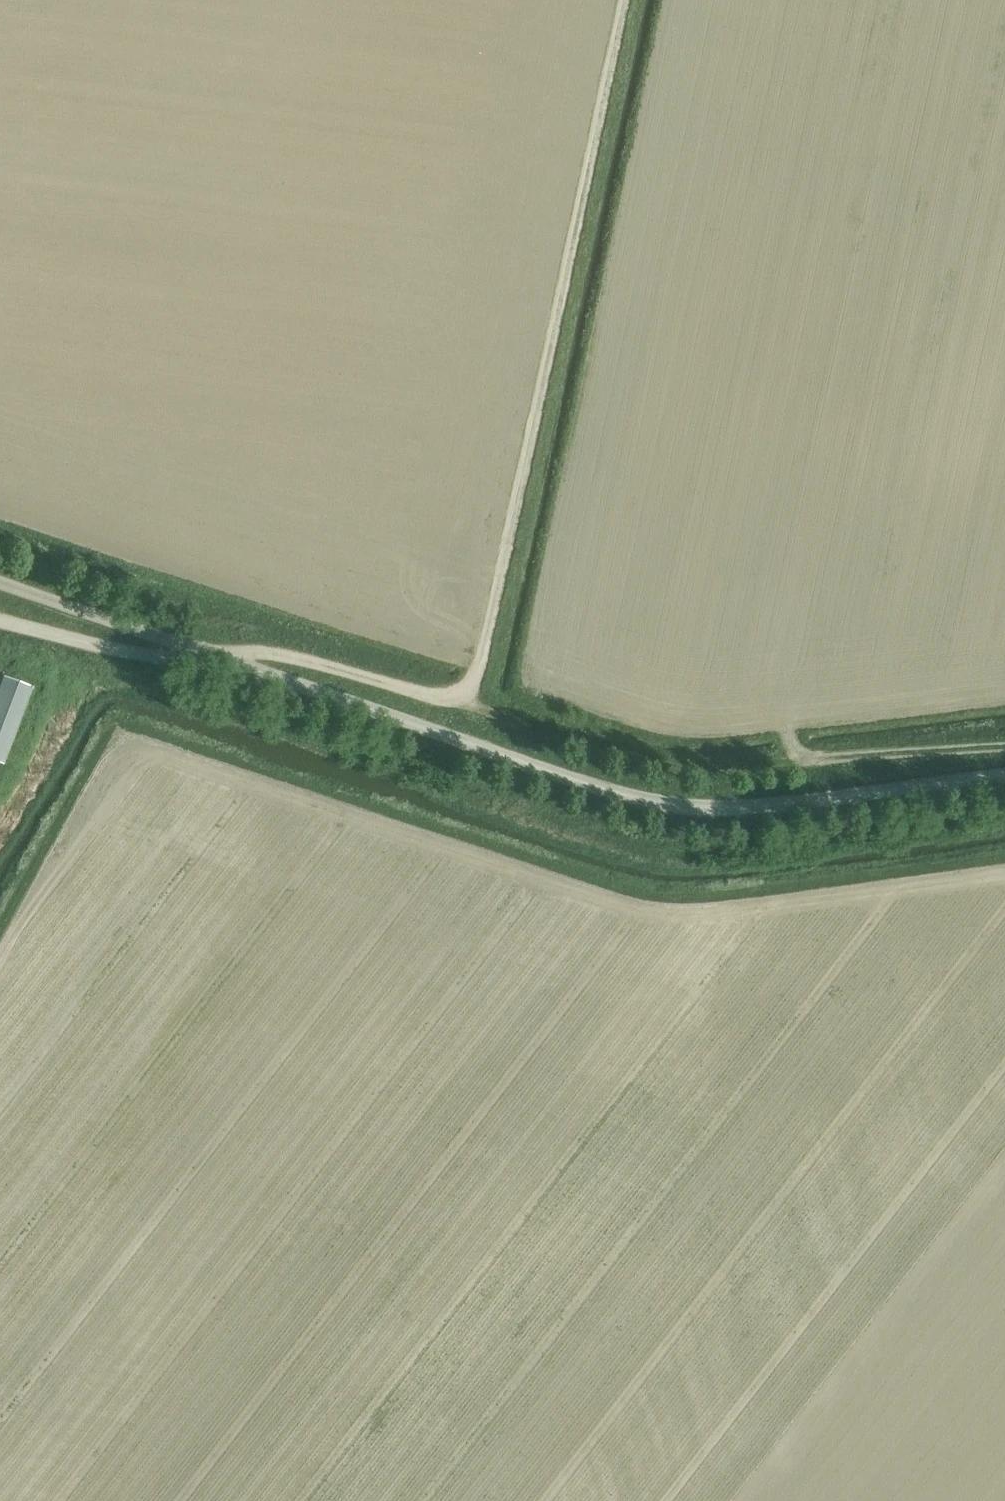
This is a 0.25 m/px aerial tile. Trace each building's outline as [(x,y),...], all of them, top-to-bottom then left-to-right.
[(2,764),(32,686),(3,675),(0,684),(0,763),(2,764)]
